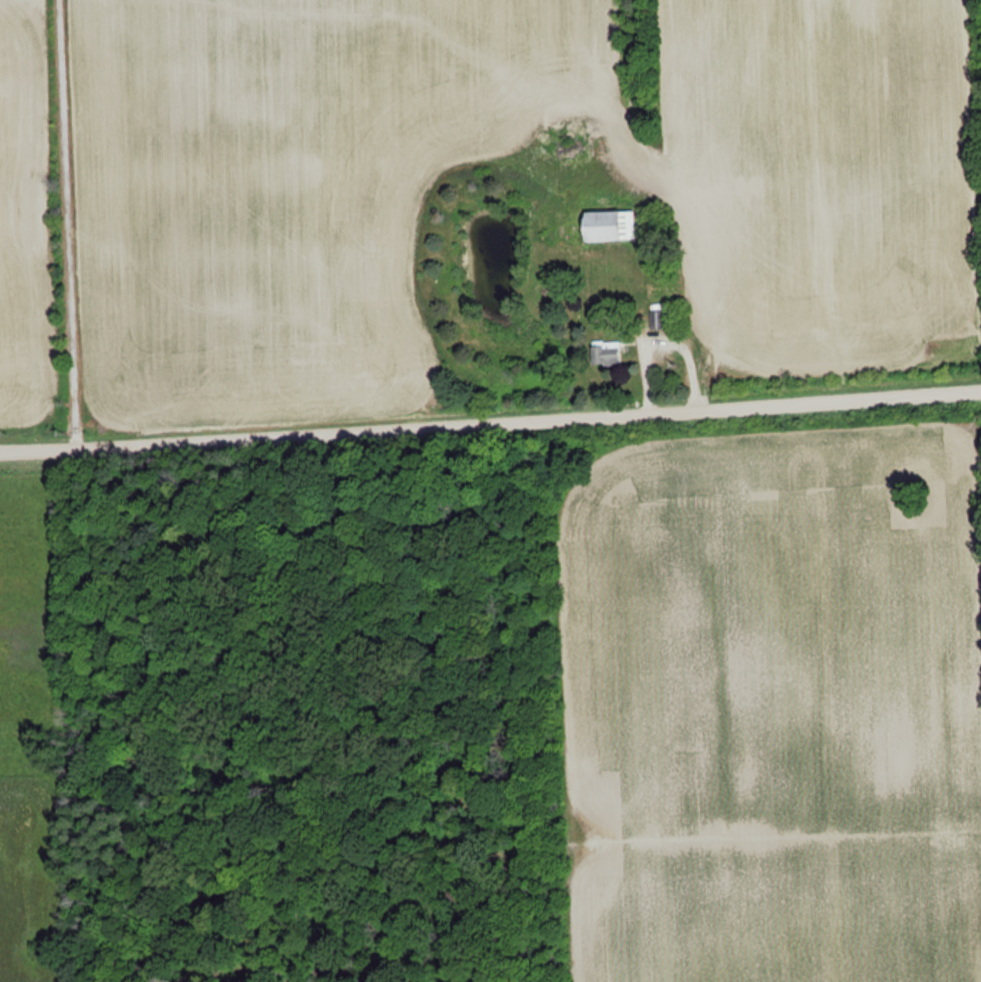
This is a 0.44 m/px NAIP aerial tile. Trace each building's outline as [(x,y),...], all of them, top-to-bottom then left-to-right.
[(634,239),(634,214),(583,214),(583,229),(591,229),(591,240),(634,239)] [(666,328),(666,311),(652,311),(652,328),(666,328)] [(622,365),(622,342),(592,342),(592,365),(622,365)]
